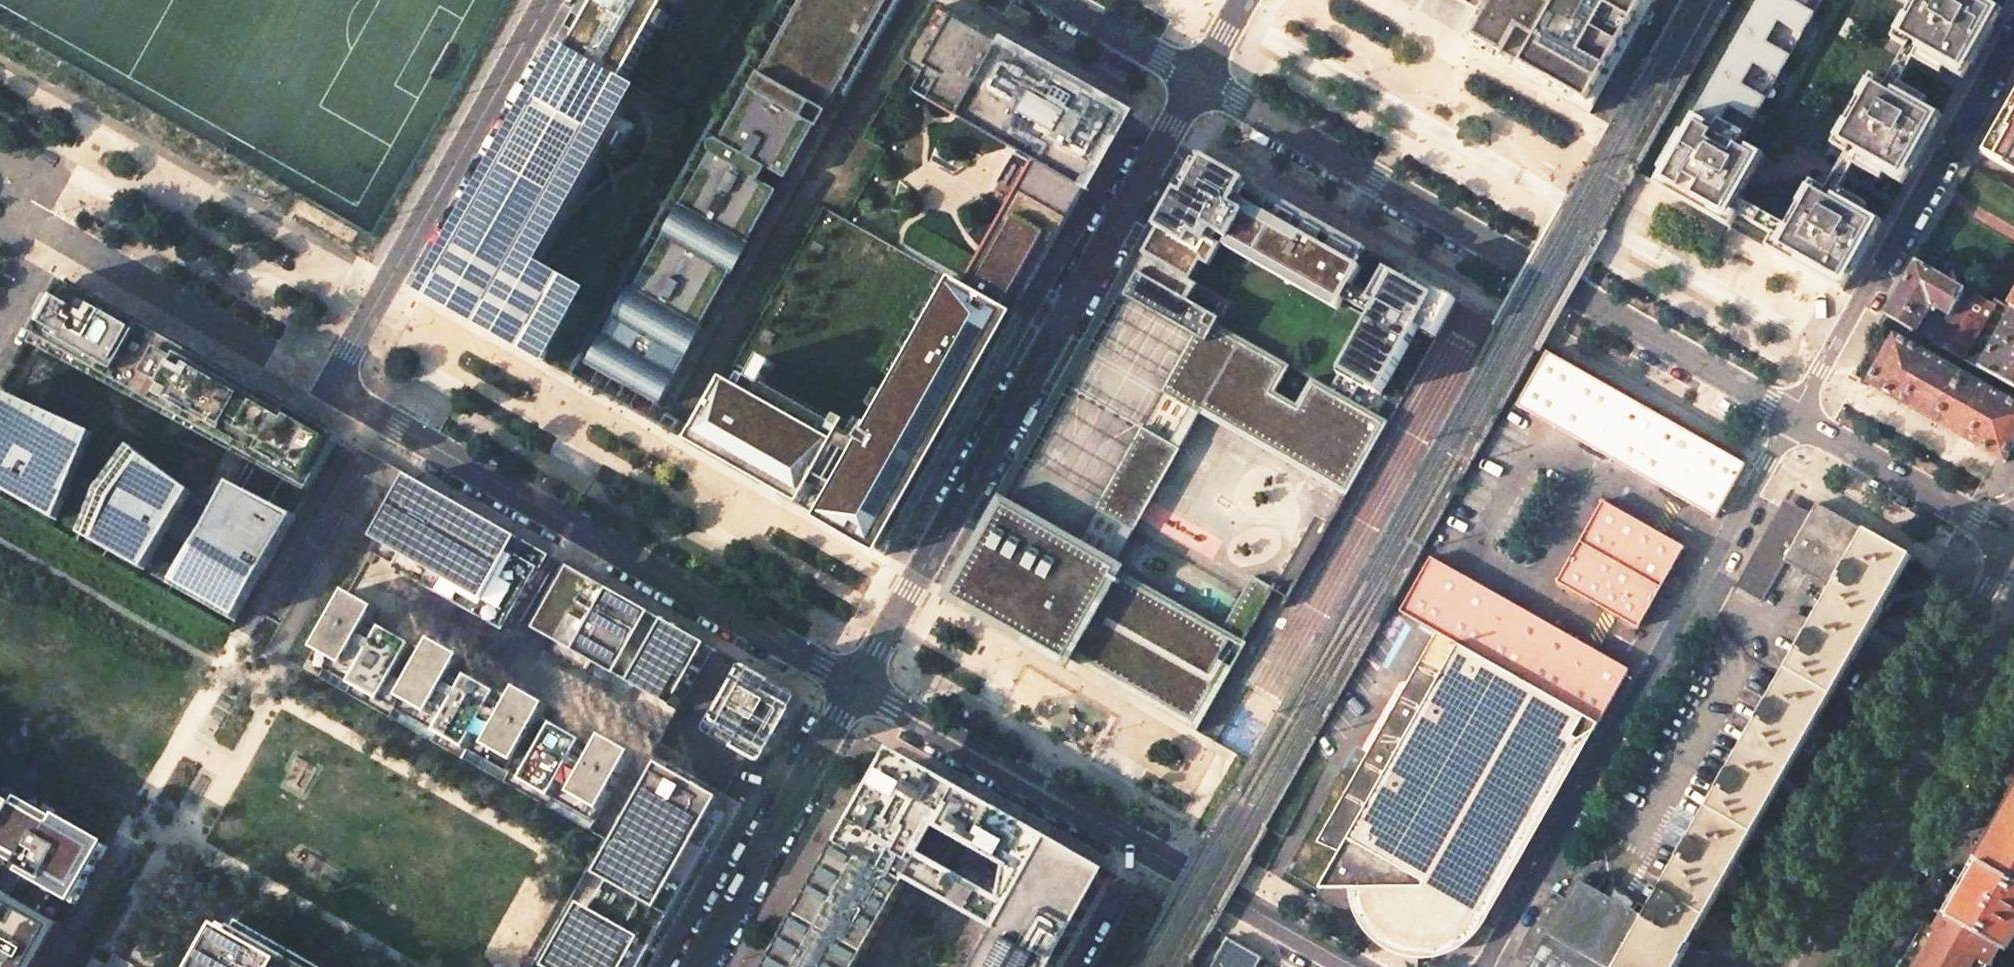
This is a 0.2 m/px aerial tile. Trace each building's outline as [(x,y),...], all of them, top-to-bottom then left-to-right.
[(670,2),(671,0),(589,0),(562,47),(621,80),(625,82),(656,27),(663,13),(670,2)] [(733,274),(726,270),(743,240),(750,245),(780,192),(761,181),(768,169),(788,179),(838,92),(845,96),(900,0),(800,0),(720,141),(719,141),(716,142),(713,144),(712,145),(711,147),(711,148),(711,150),(710,151),(711,153),(711,154),(635,288),(633,287),(588,365),(661,407),(699,340),(696,339),(713,310),(733,274)] [(1655,0),(1465,0),(1443,37),(1483,59),(1529,85),(1563,101),(1590,114),(1655,0)] [(1736,139),(1749,116),(1755,119),(1766,99),(1760,96),(1773,72),(1779,76),(1791,56),(1785,53),(1798,29),(1804,33),(1815,13),(1809,10),(1814,0),(1767,0),(1661,188),(1710,216),(1735,173),(1727,169),(1740,145),(1742,142),(1736,139)] [(1822,0),(1814,0),(1809,10),(1815,13),(1822,0)] [(1923,38),(1922,37),(1921,35),(1920,34),(1919,32),(1919,30),(1919,26),(1925,14),(1921,0),(1901,0),(1912,6),(1893,39),(1964,79),(1975,59),(1962,52),(1956,60),(1931,46),(1930,41),(1923,38)] [(1925,14),(1919,26),(1919,30),(1919,32),(1920,34),(1921,35),(1922,37),(1923,38),(1930,41),(1931,46),(1956,60),(1962,52),(1975,59),(2003,10),(1994,5),(1985,0),(1921,0),(1925,14)] [(1020,318),(1134,118),(1080,87),(1074,97),(1053,84),(1058,75),(970,25),(939,7),(906,63),(929,76),(918,95),(1037,163),(966,287),(1020,318)] [(664,31),(671,18),(663,13),(656,27),(664,31)] [(1791,56),(1804,33),(1798,29),(1785,53),(1791,56)] [(514,271),(603,114),(596,110),(607,92),(613,96),(621,80),(562,47),(551,66),(554,68),(546,82),(543,81),(433,275),(423,293),(454,311),(482,326),(483,325),(500,334),(499,336),(549,365),(581,309),(556,295),(514,271)] [(1766,99),(1779,76),(1773,72),(1760,96),(1766,99)] [(1903,186),(1941,118),(1943,116),(1871,75),(1832,145),(1903,186)] [(602,159),(621,125),(624,120),(629,110),(611,100),(613,96),(607,92),(596,110),(603,114),(514,271),(556,295),(560,288),(536,275),(602,159)] [(1984,154),(2013,171),(2013,101),(1984,154)] [(1742,142),(1755,119),(1749,116),(1736,139),(1742,142)] [(637,127),(624,120),(621,125),(634,133),(637,127)] [(1725,224),(1762,158),(1740,145),(1727,169),(1735,173),(1710,216),(1725,224)] [(1361,246),(1199,154),(1170,207),(1176,210),(1170,220),(1164,216),(1143,254),(1147,256),(1191,281),(1203,258),(1204,259),(1218,234),(1230,240),(1285,271),(1288,264),(1335,291),(1345,274),(1361,246)] [(1851,278),(1883,222),(1812,181),(1772,251),(1843,292),(1851,278)] [(1944,256),(1926,246),(1917,262),(1935,272),(1944,256)] [(1135,530),(1204,408),(1349,490),(1369,456),(1365,454),(1378,432),(1382,434),(1388,422),(1350,400),(1330,389),(1312,378),(1297,405),(1274,392),(1289,366),(1217,325),(1220,319),(1212,315),(1190,302),(1199,286),(1191,281),(1147,256),(1137,273),(1010,498),(1003,511),(1072,550),(1073,549),(1111,571),(1135,530)] [(1949,315),(1933,343),(1962,359),(1993,305),(1935,272),(1917,262),(1902,288),(1929,304),(1949,315)] [(1341,303),(1354,280),(1345,274),(1335,291),(1288,264),(1285,271),(1317,289),(1341,303)] [(1380,395),(1418,328),(1436,338),(1457,300),(1399,267),(1370,318),(1330,389),(1350,400),(1360,383),(1380,395)] [(827,521),(886,555),(1020,318),(966,287),(948,277),(887,386),(896,392),(871,436),(868,435),(863,444),(873,450),(843,503),(838,500),(838,501),(827,521)] [(338,444),(60,287),(33,333),(311,491),(338,444)] [(1902,288),(1886,316),(1914,332),(1929,304),(1902,288)] [(1981,370),(2013,389),(2013,311),(1981,370)] [(1895,337),(1868,385),(1937,423),(1964,375),(1895,337)] [(1516,407),(1715,517),(1745,464),(1547,352),(1516,407)] [(764,385),(776,365),(762,358),(750,380),(763,388),(764,385)] [(1937,423),(2005,462),(2013,447),(2013,404),(1964,375),(1937,423)] [(744,389),(750,380),(743,376),(738,385),(744,389)] [(863,444),(868,435),(859,429),(854,438),(844,432),(834,427),(835,425),(764,385),(763,388),(750,380),(744,389),(738,385),(734,391),(835,447),(812,487),(838,501),(838,500),(843,503),(873,450),(863,444)] [(725,385),(723,384),(695,434),(807,496),(812,487),(835,447),(734,391),(725,385)] [(92,433),(59,418),(57,424),(0,398),(0,497),(53,527),(58,519),(92,433)] [(848,423),(839,418),(835,425),(834,427),(844,432),(848,423)] [(807,496),(695,434),(689,444),(801,507),(807,496)] [(146,569),(193,493),(133,448),(101,510),(94,507),(83,533),(79,542),(142,577),(146,569)] [(548,554),(413,478),(378,541),(371,552),(509,630),(516,618),(551,556),(548,554)] [(238,621),(296,517),(238,490),(231,504),(210,542),(180,588),(176,597),(234,629),(238,621)] [(1558,583),(1639,628),(1668,577),(1685,547),(1605,501),(1558,583)] [(1780,508),(1736,586),(1762,601),(1784,561),(1805,522),(1780,508)] [(1066,572),(1061,570),(1072,550),(1003,511),(1000,509),(955,589),(1028,629),(1041,604),(1046,607),(1066,572)] [(1805,522),(1784,561),(1833,589),(1861,539),(1812,510),(1805,522)] [(1911,558),(1865,532),(1861,539),(1833,589),(1661,892),(1646,918),(1691,944),(1759,825),(1911,558)] [(1220,632),(1111,571),(1073,549),(1072,550),(1061,570),(1066,572),(1046,607),(1041,604),(1028,629),(1025,633),(1027,635),(1030,631),(1197,725),(1194,729),(1196,730),(1246,642),(1244,641),(1274,590),(1275,587),(1252,574),(1220,632)] [(1629,670),(1431,559),(1401,613),(1435,632),(1316,842),(1339,852),(1319,889),(1342,888),(1348,888),(1350,888),(1422,887),(1485,923),(1629,670)] [(706,644),(660,618),(639,606),(607,588),(587,577),(566,565),(563,562),(521,636),(545,650),(631,699),(623,713),(663,735),(677,710),(712,647),(706,644)] [(512,701),(458,670),(464,658),(434,640),(427,653),(373,622),(379,609),(349,592),(316,650),(359,674),(353,685),(383,702),(389,691),(444,722),(438,733),(468,750),(474,740),(529,770),(523,781),(554,799),(560,788),(602,812),(635,754),(605,737),(598,749),(543,718),(550,706),(519,689),(512,701)] [(776,749),(800,707),(797,695),(754,671),(753,670),(748,670),(747,671),(744,673),(744,674),(719,718),(718,720),(718,724),(719,725),(720,726),(721,727),(722,728),(752,745),(765,752),(776,749)] [(1109,871),(1017,819),(892,748),(878,772),(768,966),(860,966),(867,955),(909,882),(995,931),(975,966),(1055,966),(1109,871)] [(680,919),(744,807),(724,795),(682,772),(669,764),(554,966),(653,966),(680,919)] [(0,788),(0,861),(7,864),(22,873),(78,904),(110,848),(22,798),(21,800),(0,788)] [(2013,806),(1980,863),(2013,883),(2013,804),(2013,806)] [(1980,863),(1950,917),(2000,947),(2006,950),(2013,936),(2013,883),(1980,863)] [(1549,913),(1519,966),(1707,966),(1713,957),(1691,944),(1646,918),(1640,915),(1632,911),(1578,880),(1557,918),(1549,913)] [(1422,887),(1350,888),(1352,900),(1355,913),(1360,924),(1367,934),(1376,943),(1387,950),(1398,955),(1410,958),(1423,959),(1435,958),(1447,955),(1459,950),(1469,943),(1478,934),(1485,923),(1422,887)] [(1644,908),(1640,915),(1646,918),(1661,892),(1655,889),(1644,908)] [(65,926),(9,895),(0,911),(0,966),(42,966),(65,926)] [(1636,903),(1632,911),(1640,915),(1644,908),(1636,903)] [(2000,947),(1950,917),(1945,915),(1932,939),(1922,934),(1904,966),(1988,966),(2000,947)] [(239,921),(213,966),(321,966),(239,921)] [(1262,958),(1228,939),(1212,966),(1257,966),(1262,958)]
